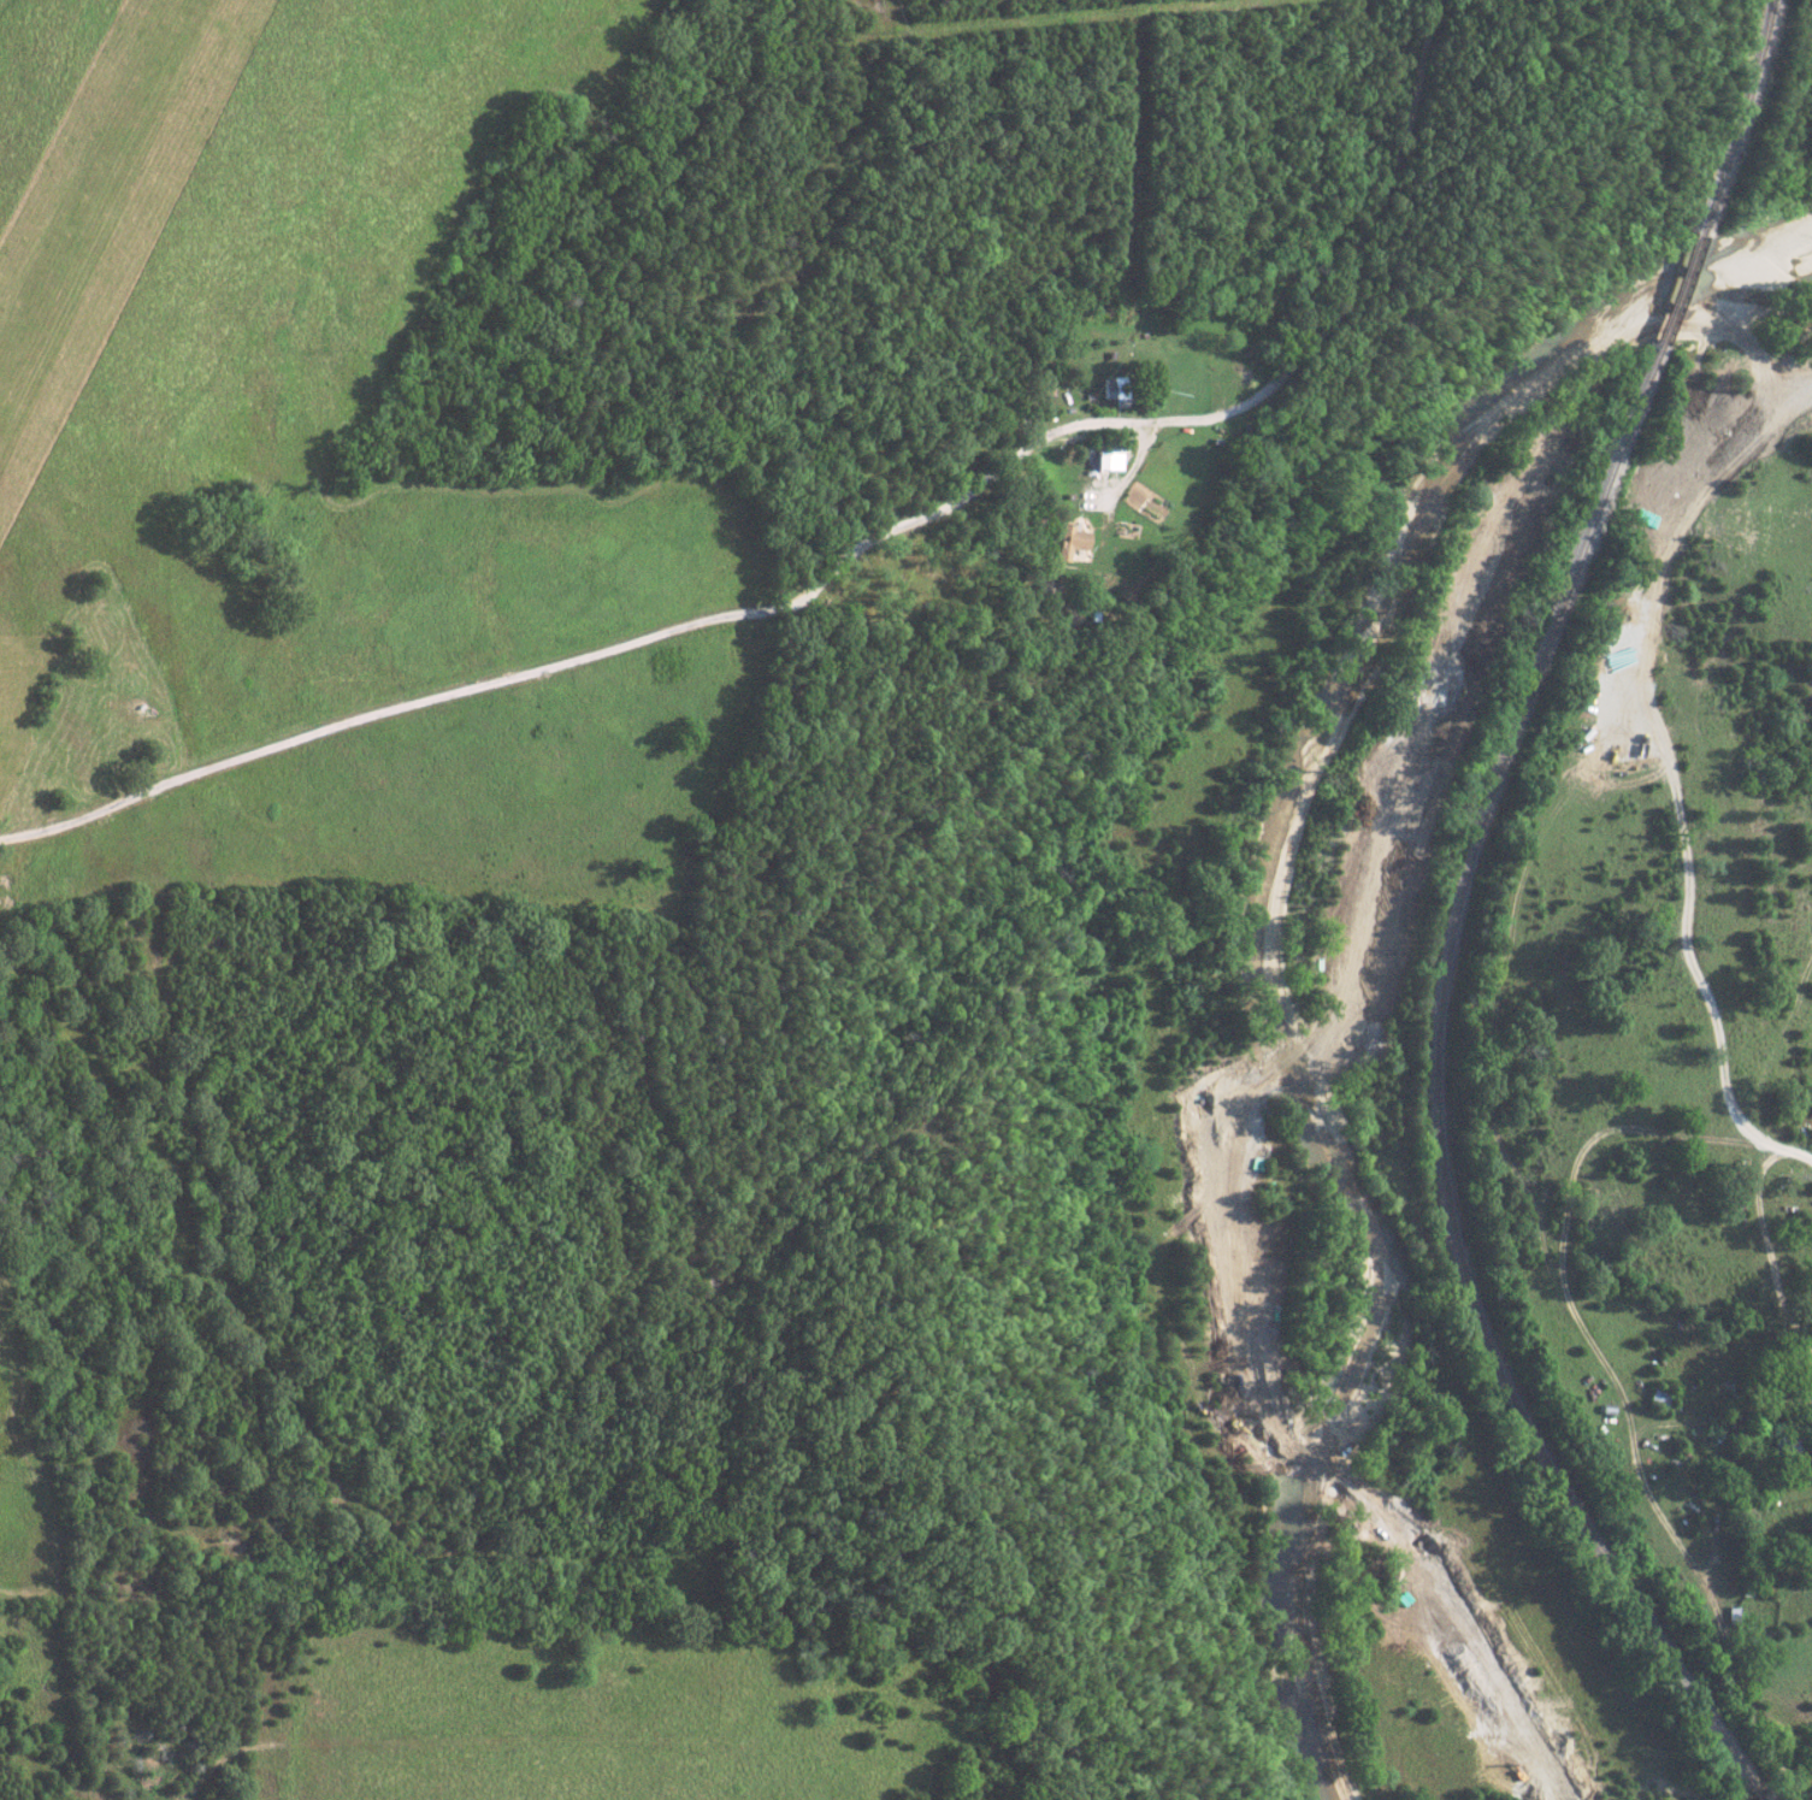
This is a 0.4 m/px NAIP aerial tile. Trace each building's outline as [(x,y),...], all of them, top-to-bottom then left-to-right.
[(1137,404),(1137,380),(1103,379),(1103,397),(1115,398),(1115,403),(1137,404)] [(1123,469),(1123,452),(1099,451),(1099,468),(1123,469)] [(1090,528),(1062,527),(1060,560),(1072,560),(1072,548),(1090,549),(1090,528)]
